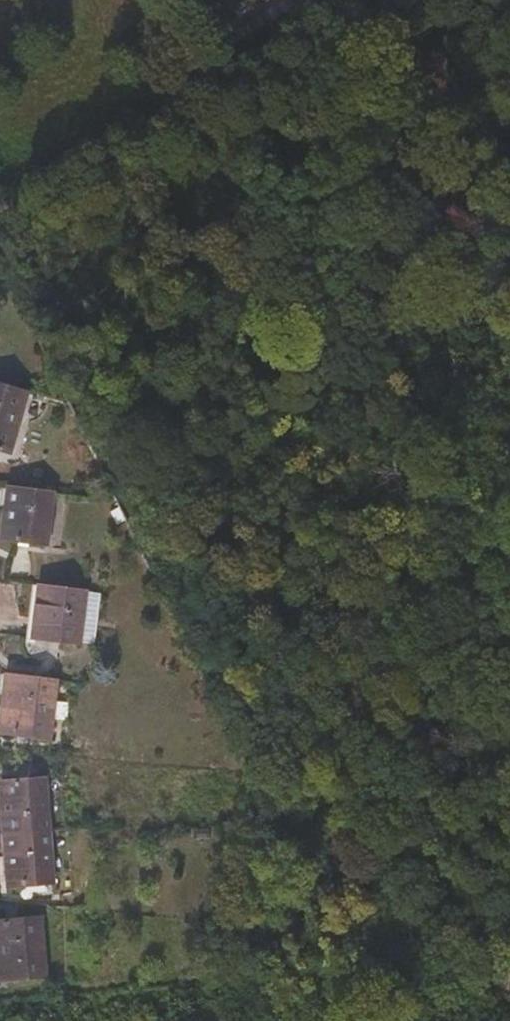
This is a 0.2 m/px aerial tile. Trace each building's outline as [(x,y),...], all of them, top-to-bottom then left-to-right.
[(23,388),(0,382),(0,447),(4,448),(23,388)] [(50,542),(56,491),(12,485),(6,537),(50,542)] [(89,594),(89,589),(43,584),(36,637),(83,642),(83,640),(89,594)] [(98,641),(103,595),(89,594),(83,640),(98,641)] [(53,737),(60,679),(11,673),(3,731),(53,737)] [(53,830),(49,777),(4,781),(8,833),(53,830)] [(57,882),(53,830),(8,833),(11,885),(57,882)] [(45,916),(0,920),(0,979),(50,975),(45,916)]
